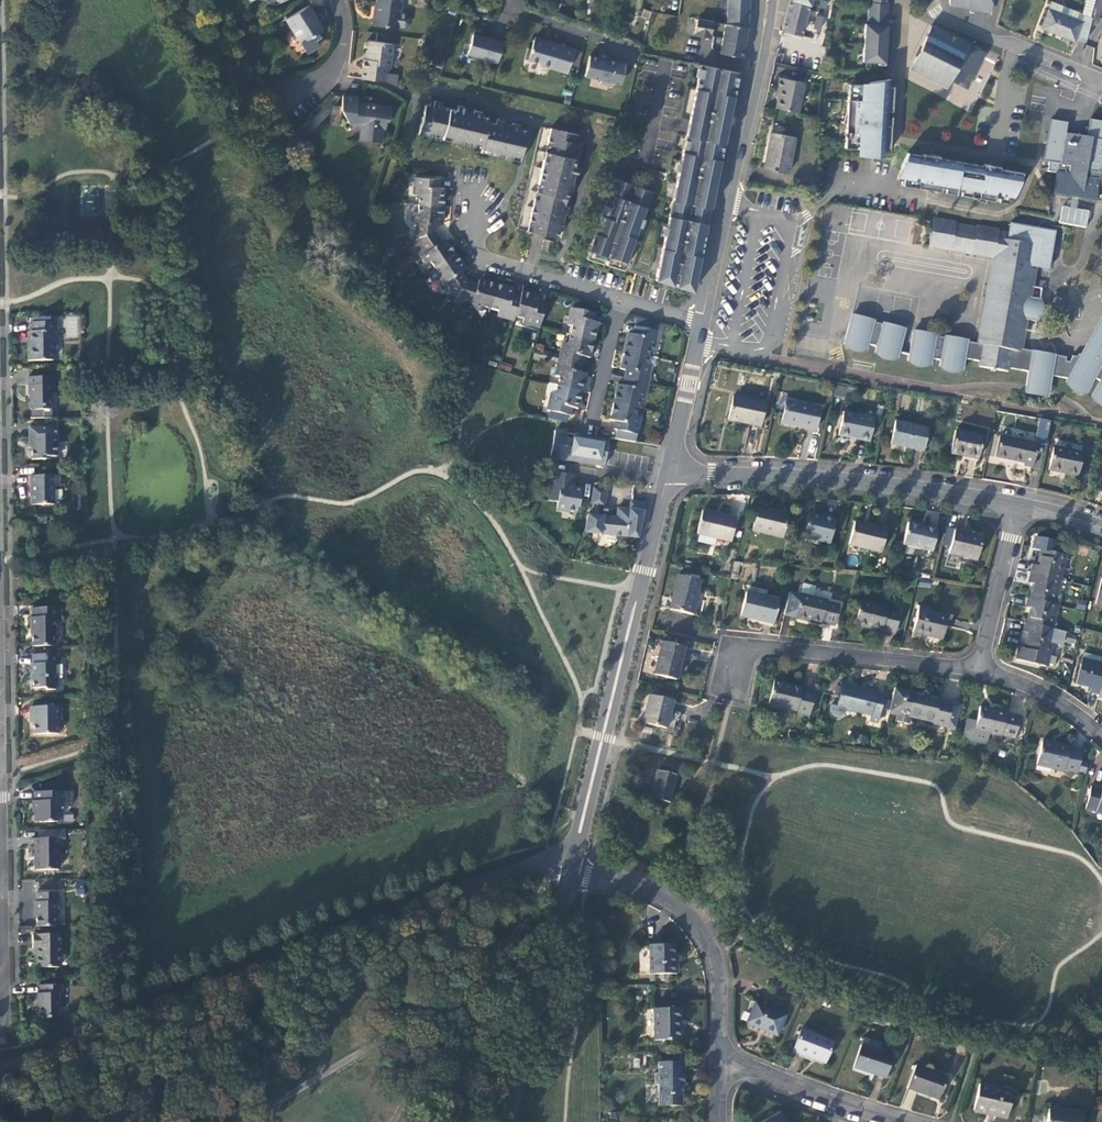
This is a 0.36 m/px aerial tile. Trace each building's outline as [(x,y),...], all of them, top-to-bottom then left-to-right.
[(408,14),(402,13),(403,0),(378,0),(377,11),(375,11),(373,25),(399,29),(400,28),(406,29),(410,26),(411,18),(408,14)] [(726,24),(730,25),(746,27),(747,27),(749,0),(729,0),(726,24)] [(780,31),(799,37),(809,0),(788,0),(780,31)] [(826,19),(830,0),(823,0),(819,18),(826,19)] [(993,2),(983,0),(971,0),(970,7),(969,9),(991,12),(993,2)] [(1092,18),(1099,19),(1101,7),(1101,0),(1096,0),(1092,18)] [(1073,54),(1081,57),(1092,18),(1052,2),(1042,26),(1051,30),(1050,32),(1077,43),(1073,54)] [(888,6),(868,4),(868,8),(883,10),(882,27),(887,27),(888,6)] [(285,20),(307,54),(317,48),(317,46),(318,43),(317,40),(321,38),(318,33),(322,30),(315,20),(307,6),(285,20)] [(883,10),(868,8),(866,26),(865,26),(864,47),(885,50),(886,36),(887,27),(882,27),(883,10)] [(649,20),(650,17),(651,12),(643,10),(642,15),(641,18),(649,20)] [(318,18),(315,20),(322,30),(324,29),(318,18)] [(710,38),(714,20),(698,18),(694,34),(710,38)] [(740,57),(746,27),(730,25),(726,24),(720,54),(740,57)] [(967,44),(930,26),(914,62),(949,80),(950,78),(953,80),(952,82),(966,89),(984,53),(971,47),(970,48),(966,46),(967,44)] [(503,45),(473,36),(467,56),(497,65),(503,45)] [(576,51),(551,44),(550,46),(545,45),(545,42),(537,40),(532,51),(530,50),(527,61),(542,66),(541,67),(569,75),(576,51)] [(363,60),(361,78),(377,80),(386,83),(397,87),(398,77),(389,76),(393,45),(369,42),(367,54),(367,60),(363,60)] [(862,63),(877,63),(877,66),(883,66),(885,50),(864,47),(862,63)] [(601,60),(591,58),(587,78),(603,82),(602,85),(613,87),(614,84),(623,86),(628,66),(609,62),(608,62),(602,61),(602,60),(601,60)] [(945,87),(949,80),(914,62),(910,69),(945,87)] [(692,292),(739,72),(721,68),(721,70),(718,69),(718,67),(700,64),(654,279),(672,285),(672,282),(675,283),(675,286),(692,292)] [(778,90),(774,109),(796,114),(802,85),(778,79),(776,89),(778,90)] [(877,87),(857,85),(852,86),(852,84),(848,84),(843,149),(873,151),(873,157),(883,158),(883,152),(888,152),(893,89),(888,88),(888,80),(878,82),(877,87)] [(356,105),(357,97),(343,95),(341,108),(340,111),(349,126),(362,128),(360,142),(382,144),(384,132),(386,133),(387,124),(390,124),(391,116),(390,110),(356,105)] [(483,117),(484,113),(460,107),(459,111),(443,107),(444,104),(436,102),(434,107),(427,105),(420,133),(483,149),(482,153),(521,162),(528,132),(521,130),(522,126),(498,121),(497,124),(490,123),(491,119),(483,117)] [(340,111),(341,108),(331,106),(329,125),(338,127),(340,111)] [(1089,119),(1086,136),(1065,133),(1067,123),(1067,122),(1051,119),(1048,139),(1044,161),(1049,162),(1047,171),(1055,172),(1051,196),(1094,203),(1095,194),(1101,196),(1101,121),(1089,119)] [(295,129),(301,139),(314,131),(308,121),(295,129)] [(520,229),(562,238),(587,137),(544,127),(520,229)] [(762,169),(774,171),(786,173),(788,164),(793,137),(768,133),(762,169)] [(1021,174),(1003,171),(999,170),(999,168),(983,165),(982,167),(938,160),(938,157),(922,154),(921,157),(906,154),(905,158),(900,169),(903,169),(901,186),(904,186),(1000,204),(1008,205),(1009,195),(1014,196),(1016,193),(1014,192),(1021,174)] [(604,264),(622,269),(651,191),(634,185),(634,186),(630,185),(631,184),(614,177),(584,257),(601,263),(603,258),(606,260),(604,264)] [(420,196),(419,205),(442,207),(445,189),(442,189),(438,189),(439,180),(418,178),(416,196),(420,196)] [(1070,204),(1070,206),(1062,205),(1058,222),(1086,228),(1090,208),(1070,204)] [(417,223),(415,240),(432,236),(432,225),(437,226),(440,226),(442,207),(419,205),(418,214),(414,214),(413,222),(417,223)] [(898,240),(908,240),(909,216),(851,213),(850,234),(898,237),(898,240)] [(1066,357),(1031,351),(1019,349),(1024,319),(1034,321),(1038,298),(1028,297),(1033,266),(1044,268),(1050,231),(1007,224),(1005,234),(995,233),(996,231),(973,227),(972,229),(953,226),(953,224),(932,220),(927,247),(992,258),(978,338),(914,329),(909,360),(931,363),(932,358),(941,360),(940,365),(963,368),(965,357),(980,359),(979,366),(1007,370),(1007,366),(1027,371),(1025,386),(1049,389),(1052,376),(1069,380),(1067,382),(1088,394),(1096,379),(1100,381),(1092,396),(1101,402),(1101,321),(1082,355),(1079,353),(1075,357),(1072,355),(1069,363),(1067,362),(1066,357)] [(441,243),(436,235),(432,236),(437,245),(441,243)] [(429,262),(434,270),(455,256),(444,241),(441,243),(437,245),(432,236),(415,240),(417,243),(411,248),(408,250),(416,261),(421,258),(426,264),(429,262)] [(554,243),(544,241),(542,250),(552,253),(554,243)] [(434,270),(427,275),(431,282),(435,279),(441,287),(444,284),(455,299),(465,285),(458,276),(462,274),(465,272),(455,256),(434,270)] [(468,281),(462,274),(458,276),(465,285),(468,281)] [(480,307),(489,309),(496,286),(479,281),(478,285),(476,289),(465,285),(455,299),(471,304),(470,308),(479,311),(480,307)] [(496,316),(513,321),(514,317),(519,301),(511,299),(512,295),(513,291),(496,286),(489,309),(497,312),(496,316)] [(522,324),(539,329),(545,309),(536,306),(537,303),(539,298),(521,293),(520,298),(519,301),(514,317),(523,320),(522,324)] [(574,326),(572,335),(595,340),(599,323),(596,322),(592,321),(594,313),(574,308),(570,325),(574,326)] [(874,322),(849,318),(844,349),(867,353),(868,348),(877,349),(876,355),(899,358),(904,327),(879,323),(879,325),(874,324),(874,322)] [(23,347),(23,361),(48,361),(47,332),(51,332),(51,324),(27,324),(27,333),(28,347),(23,347)] [(630,333),(626,351),(649,357),(651,348),(656,349),(660,332),(640,327),(638,335),(635,334),(630,333)] [(591,358),(595,340),(572,335),(569,344),(565,343),(560,359),(580,364),(582,356),(586,357),(591,358)] [(647,366),(649,357),(626,351),(622,368),(626,369),(630,370),(628,378),(649,383),(651,366),(647,366)] [(579,371),(580,364),(560,359),(556,376),(560,376),(558,386),(582,391),(587,373),(582,372),(579,371)] [(499,369),(511,371),(512,365),(501,362),(499,369)] [(49,378),(23,378),(24,407),(28,411),(38,411),(38,407),(46,407),(46,398),(49,393),(49,378)] [(645,399),(649,383),(628,378),(626,386),(622,385),(618,384),(614,402),(639,408),(641,398),(645,399)] [(582,391),(558,386),(549,384),(547,392),(552,394),(547,410),(550,411),(557,412),(568,415),(570,407),(574,408),(578,409),(582,391)] [(1048,397),(1049,389),(1025,386),(1024,394),(1048,397)] [(764,403),(733,397),(728,421),(760,427),(764,403)] [(637,416),(639,408),(614,402),(610,419),(615,420),(619,421),(617,429),(615,439),(631,441),(633,433),(637,434),(640,417),(637,416)] [(821,410),(793,404),(789,425),(817,431),(821,410)] [(550,411),(549,418),(555,420),(556,419),(557,412),(550,411)] [(568,415),(557,412),(556,419),(567,422),(569,415),(568,415)] [(876,421),(843,414),(839,436),(871,443),(876,421)] [(1035,444),(1038,444),(1046,446),(1051,421),(1040,419),(1035,444)] [(929,429),(895,422),(891,445),(924,452),(929,429)] [(47,426),(25,426),(25,442),(28,442),(28,459),(39,459),(39,455),(45,455),(51,455),(51,434),(47,434),(47,426)] [(606,466),(610,439),(556,432),(552,458),(606,466)] [(982,437),(955,432),(950,454),(977,460),(982,437)] [(1035,444),(1000,436),(996,458),(1024,464),(1024,466),(1033,468),(1038,444),(1035,444)] [(1081,453),(1054,447),(1049,472),(1076,477),(1081,453)] [(573,475),(557,473),(556,485),(554,485),(551,503),(560,504),(560,510),(579,512),(579,508),(581,507),(584,489),(578,488),(574,491),(572,487),(573,475)] [(51,476),(25,476),(25,487),(28,490),(28,506),(47,506),(47,486),(51,486),(51,476)] [(592,504),(596,504),(601,505),(607,506),(609,490),(595,488),(592,504)] [(619,519),(613,518),(600,516),(595,516),(590,515),(587,532),(612,535),(639,538),(647,502),(632,502),(631,510),(620,509),(619,519)] [(787,515),(756,508),(750,532),(781,539),(787,515)] [(736,519),(702,512),(696,534),(699,535),(716,539),(730,542),(736,519)] [(837,519),(806,512),(801,535),(832,542),(837,519)] [(885,530),(853,523),(848,546),(880,553),(885,530)] [(936,530),(906,523),(901,545),(931,552),(936,530)] [(982,537),(954,530),(948,555),(976,562),(982,537)] [(716,539),(699,535),(697,543),(714,547),(716,539)] [(1030,566),(1028,575),(1058,582),(1064,557),(1041,551),(1037,567),(1030,566)] [(1032,586),(1029,600),(1052,606),(1058,582),(1028,575),(1026,584),(1032,586)] [(677,576),(670,611),(693,616),(697,598),(696,598),(697,593),(699,581),(677,576)] [(802,585),(799,596),(789,594),(784,616),(794,619),(821,625),(821,623),(834,626),(839,606),(826,603),(827,602),(812,598),(815,588),(802,585)] [(778,602),(745,594),(739,618),(772,626),(778,602)] [(1050,629),(1055,607),(1052,606),(1029,600),(1027,600),(1024,609),(1031,610),(1027,624),(1050,629)] [(861,602),(855,625),(881,632),(881,630),(895,634),(900,613),(887,610),(887,608),(861,602)] [(31,630),(31,645),(52,645),(52,620),(57,620),(57,607),(31,607),(31,619),(29,619),(29,630),(31,630)] [(919,607),(912,633),(940,640),(943,628),(944,629),(947,617),(928,613),(929,610),(919,607)] [(1022,633),(1028,634),(1024,650),(1018,649),(1015,661),(1044,668),(1053,630),(1050,629),(1027,624),(1024,623),(1022,633)] [(1069,642),(1077,644),(1079,636),(1071,634),(1069,642)] [(684,648),(662,643),(655,676),(676,681),(684,648)] [(59,654),(32,655),(32,667),(28,673),(29,680),(31,684),(31,689),(42,689),(42,692),(53,692),(53,687),(56,683),(56,678),(53,675),(53,667),(59,667),(59,658),(59,654)] [(1099,694),(1101,680),(1101,666),(1101,665),(1101,662),(1101,659),(1083,654),(1076,682),(1091,686),(1089,692),(1099,694)] [(771,681),(765,706),(793,713),(792,717),(806,720),(813,694),(782,686),(783,684),(771,681)] [(879,711),(888,713),(891,702),(876,698),(877,695),(869,693),(870,692),(837,684),(832,707),(827,706),(826,712),(829,718),(835,720),(840,716),(842,710),(863,714),(872,717),(874,709),(879,711)] [(921,696),(893,689),(891,702),(888,713),(888,715),(895,716),(894,722),(907,725),(909,717),(933,723),(932,725),(946,728),(951,705),(938,702),(938,700),(929,697),(921,696)] [(673,702),(649,697),(643,724),(666,730),(673,702)] [(56,698),(27,699),(27,708),(30,708),(30,726),(52,726),(52,715),(56,715),(56,698)] [(960,707),(951,705),(946,728),(946,729),(954,731),(960,707)] [(1006,713),(979,707),(976,721),(967,719),(964,733),(968,740),(986,744),(988,735),(1001,738),(1001,736),(1015,739),(1019,719),(1006,716),(1006,713)] [(870,725),(872,717),(863,714),(861,723),(870,725)] [(1042,742),(1037,765),(1064,771),(1064,770),(1077,773),(1082,753),(1069,750),(1069,748),(1042,742)] [(676,777),(657,772),(650,800),(669,804),(676,777)] [(1101,814),(1101,787),(1101,789),(1091,787),(1085,811),(1101,814)] [(65,801),(65,793),(35,793),(35,801),(32,801),(32,813),(34,813),(35,823),(55,822),(61,817),(61,801),(65,801)] [(54,872),(54,839),(32,839),(32,849),(28,849),(28,859),(32,859),(32,872),(54,872)] [(37,881),(23,879),(21,894),(36,895),(37,881)] [(35,917),(35,929),(53,929),(53,906),(56,906),(56,893),(37,893),(37,902),(33,902),(33,917),(35,917)] [(58,940),(31,939),(31,954),(37,954),(37,970),(58,970),(58,940)] [(648,973),(675,973),(675,961),(672,961),(672,955),(672,944),(648,945),(648,973)] [(59,987),(41,987),(41,996),(35,996),(35,1006),(39,1010),(39,1017),(43,1019),(45,1016),(47,1017),(55,1016),(56,1000),(59,996),(59,987)] [(784,1015),(754,1002),(745,1022),(775,1035),(784,1015)] [(677,1007),(652,1007),(652,1038),(678,1038),(677,1007)] [(832,1041),(800,1029),(792,1051),(823,1063),(832,1041)] [(863,1039),(861,1045),(879,1050),(881,1045),(863,1039)] [(861,1045),(860,1044),(853,1067),(885,1077),(888,1068),(892,1056),(892,1055),(879,1050),(861,1045)] [(662,1061),(655,1061),(656,1072),(652,1072),(652,1085),(656,1085),(656,1105),(680,1105),(680,1086),(682,1086),(681,1061),(674,1061),(662,1061)] [(946,1076),(917,1064),(908,1086),(937,1098),(946,1076)] [(1012,1094),(979,1086),(973,1112),(1006,1120),(1012,1094)] [(1049,1109),(1047,1121),(1081,1121),(1082,1113),(1049,1109)] [(762,1121),(781,1121),(776,1114),(762,1121)]
